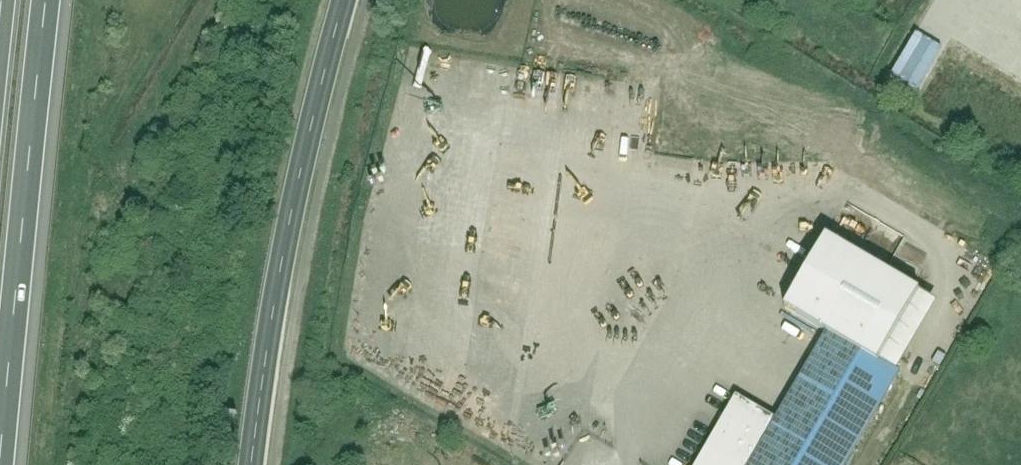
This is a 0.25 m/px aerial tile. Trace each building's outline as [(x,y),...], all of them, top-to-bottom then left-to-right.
[(939,310),(825,243),(781,318),(824,343),(775,426),(736,404),(701,464),(848,464),(939,310)]
